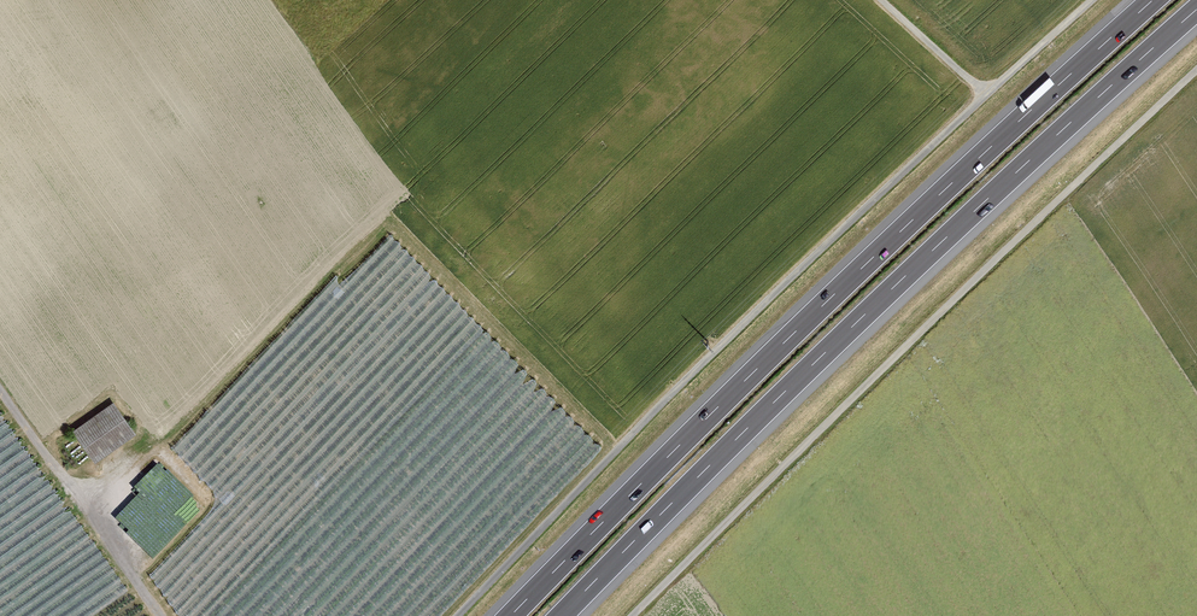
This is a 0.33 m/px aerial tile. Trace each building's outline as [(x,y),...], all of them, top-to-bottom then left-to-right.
[(112,408),(72,436),(94,468),(134,440),(112,408)] [(179,527),(200,505),(157,463),(136,485),(179,527)]
